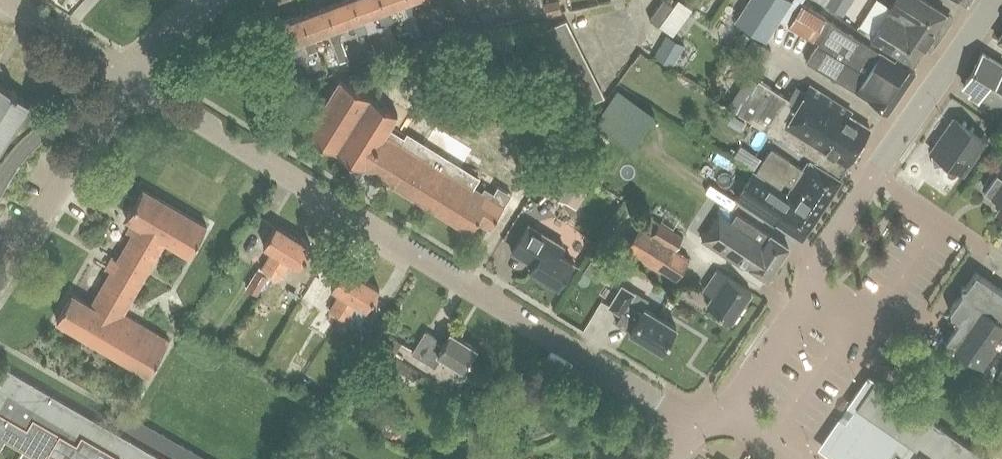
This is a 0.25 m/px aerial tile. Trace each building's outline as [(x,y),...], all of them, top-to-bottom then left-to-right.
[(362,19),(359,20),(352,0),(349,0),(327,8),(334,30),(337,29),(354,22),(358,34),(366,31),(362,19)] [(380,0),(352,0),(359,20),(362,19),(378,13),(383,26),(389,24),(391,23),(386,10),(384,11),(380,0)] [(411,1),(409,2),(408,0),(380,0),(384,11),(386,10),(403,4),(408,17),(416,14),(411,1)] [(433,8),(434,8),(438,19),(446,16),(442,5),(441,0),(430,0),(433,8)] [(482,16),(491,14),(488,0),(479,0),(482,16)] [(545,3),(548,16),(562,13),(559,0),(545,3)] [(673,6),(665,0),(663,0),(650,19),(659,25),(673,6)] [(784,0),(743,0),(732,19),(763,37),(775,16),(784,0)] [(807,60),(889,111),(913,71),(897,61),(896,57),(881,48),(879,51),(832,22),(831,21),(796,0),(784,0),(775,16),(788,25),(817,42),(807,60)] [(824,5),(843,17),(853,0),(827,0),(824,5)] [(873,33),(890,7),(880,0),(877,0),(861,25),(873,33)] [(936,43),(949,24),(941,20),(945,14),(924,0),(894,0),(890,7),(873,33),(871,38),(912,64),(929,39),(936,43)] [(334,30),(327,8),(302,17),(310,38),(312,38),(328,32),(340,63),(348,60),(337,29),(334,30)] [(317,51),(312,38),(310,38),(302,17),(276,27),(284,48),(303,41),(308,54),(317,51)] [(553,41),(572,32),(567,20),(547,30),(553,41)] [(389,24),(383,26),(378,28),(386,50),(398,46),(389,24)] [(558,52),(577,43),(572,32),(553,41),(558,52)] [(746,35),(740,45),(764,61),(771,51),(746,35)] [(660,46),(678,55),(683,45),(666,36),(660,46)] [(563,63),(583,54),(577,43),(558,52),(563,63)] [(672,65),(678,55),(660,46),(655,56),(672,65)] [(568,74),(588,65),(583,54),(563,63),(568,74)] [(983,54),(963,85),(972,90),(969,95),(1001,116),(1001,66),(983,54)] [(574,85),(593,76),(588,65),(568,74),(574,85)] [(748,73),(728,106),(770,133),(771,131),(842,176),(858,151),(856,150),(869,129),(849,117),(851,113),(810,87),(796,109),(788,104),(790,100),(748,73)] [(579,96),(598,87),(593,76),(574,85),(579,96)] [(398,115),(341,79),(307,134),(364,169),(365,167),(469,233),(477,221),(489,229),(506,203),(510,196),(496,188),(492,195),(483,189),(480,193),(472,188),(479,177),(405,131),(401,138),(388,130),(398,115)] [(30,104),(16,96),(18,93),(12,90),(11,92),(0,85),(0,154),(30,104)] [(598,87),(579,96),(584,107),(604,98),(598,87)] [(633,146),(653,115),(617,91),(596,122),(633,146)] [(745,123),(733,116),(728,124),(740,131),(745,123)] [(963,174),(985,142),(953,120),(931,151),(933,153),(931,156),(933,168),(944,166),(947,162),(963,174)] [(761,158),(741,146),(735,156),(754,169),(761,158)] [(822,207),(839,181),(808,161),(802,171),(775,152),(760,174),(781,188),(784,183),(792,188),(822,207)] [(1001,213),(1001,160),(983,187),(995,196),(994,198),(995,207),(997,208),(997,209),(1001,213)] [(548,194),(565,204),(582,177),(565,167),(548,194)] [(692,182),(721,200),(729,188),(700,170),(692,182)] [(822,207),(792,188),(786,197),(779,192),(780,191),(753,173),(736,199),(773,223),(777,222),(802,239),(822,207)] [(127,232),(133,236),(92,306),(73,295),(57,322),(149,375),(169,340),(124,315),(165,244),(189,257),(207,226),(144,190),(126,221),(131,224),(127,232)] [(788,248),(770,235),(737,214),(731,223),(719,215),(702,241),(744,268),(749,268),(767,280),(788,248)] [(641,228),(679,252),(687,240),(649,216),(641,228)] [(299,267),(312,247),(276,225),(263,246),(272,251),(262,268),(279,279),(290,262),(299,267)] [(558,286),(572,263),(545,247),(550,238),(529,225),(515,248),(527,255),(529,252),(537,257),(530,269),(558,286)] [(691,260),(679,252),(641,228),(628,249),(678,281),(691,260)] [(599,281),(604,272),(616,280),(625,266),(599,249),(585,272),(599,281)] [(367,308),(380,287),(345,266),(333,286),(340,292),(330,309),(347,320),(358,302),(367,308)] [(731,322),(751,294),(717,270),(704,290),(713,297),(707,305),(731,322)] [(266,278),(254,271),(244,289),(255,295),(266,278)] [(951,308),(951,314),(957,318),(943,338),(982,365),(997,345),(992,342),(1001,328),(1001,292),(976,273),(951,308)] [(622,286),(609,306),(621,314),(616,322),(630,330),(662,350),(676,327),(645,307),(643,310),(629,302),(634,293),(622,286)] [(399,344),(379,330),(371,342),(392,355),(399,344)] [(463,370),(476,349),(451,333),(442,346),(436,342),(438,339),(425,331),(411,353),(430,365),(437,354),(463,370)] [(5,440),(24,450),(19,458),(54,458),(56,457),(60,458),(156,458),(158,455),(8,371),(0,385),(0,449),(5,440)] [(566,388),(546,375),(538,388),(558,401),(566,388)] [(875,381),(825,452),(835,458),(988,458),(875,381)] [(120,411),(113,423),(177,458),(205,458),(120,411)] [(510,419),(504,429),(513,435),(519,425),(510,419)]
